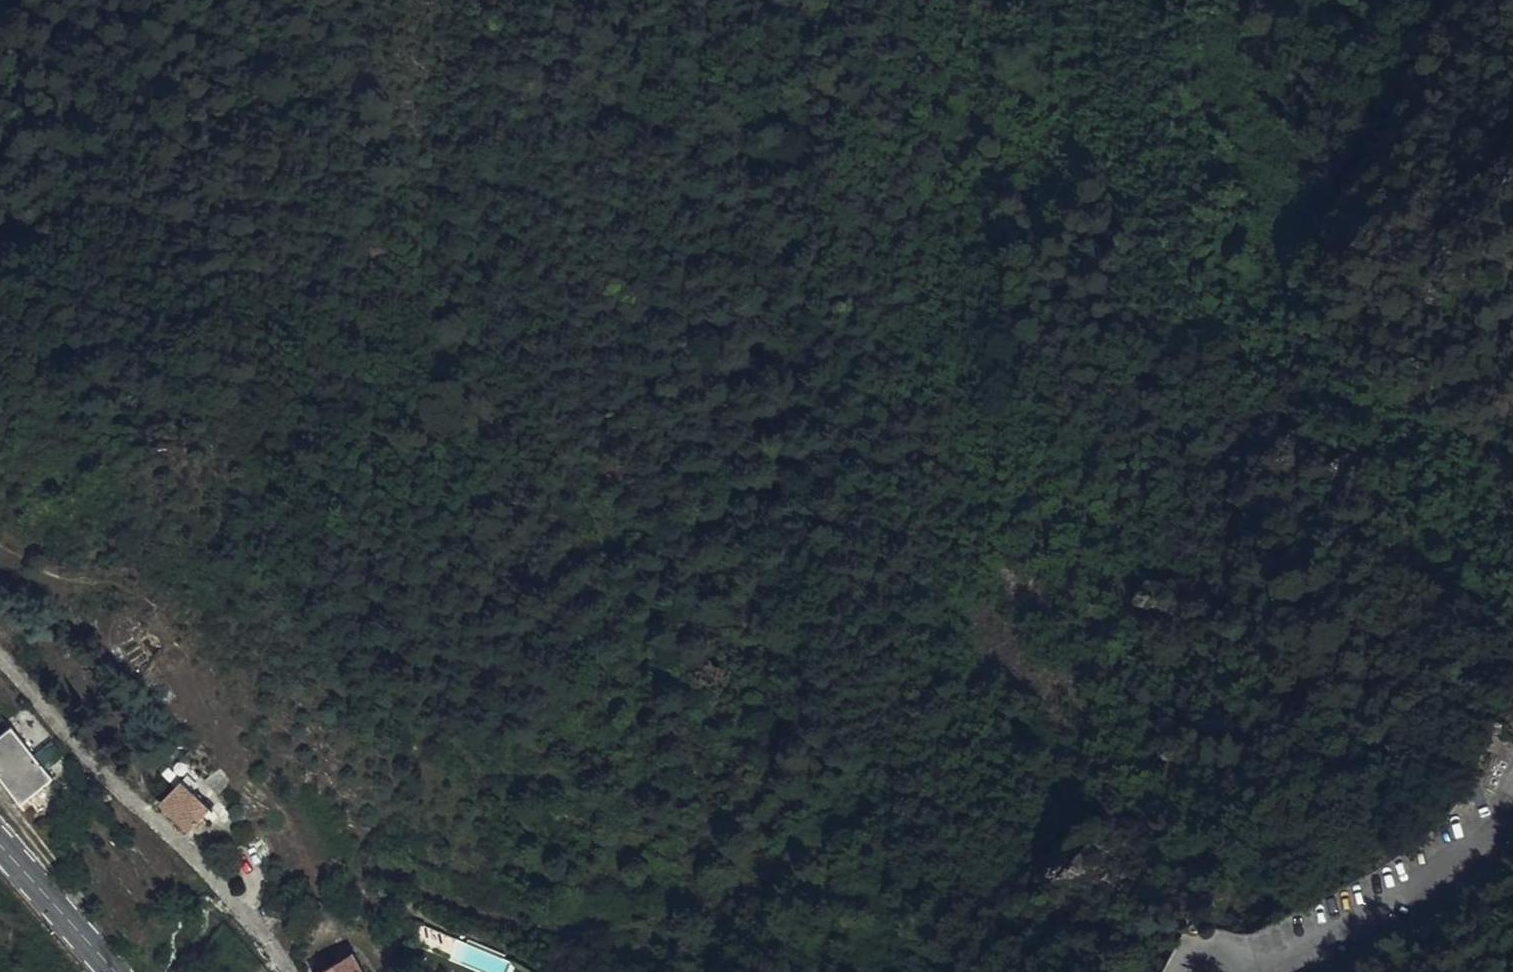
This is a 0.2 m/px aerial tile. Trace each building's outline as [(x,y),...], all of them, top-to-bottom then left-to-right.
[(15,743),(0,754),(0,783),(25,816),(55,794),(15,743)] [(219,783),(205,796),(219,809),(232,797),(219,783)] [(164,816),(192,844),(212,823),(184,796),(164,816)]
